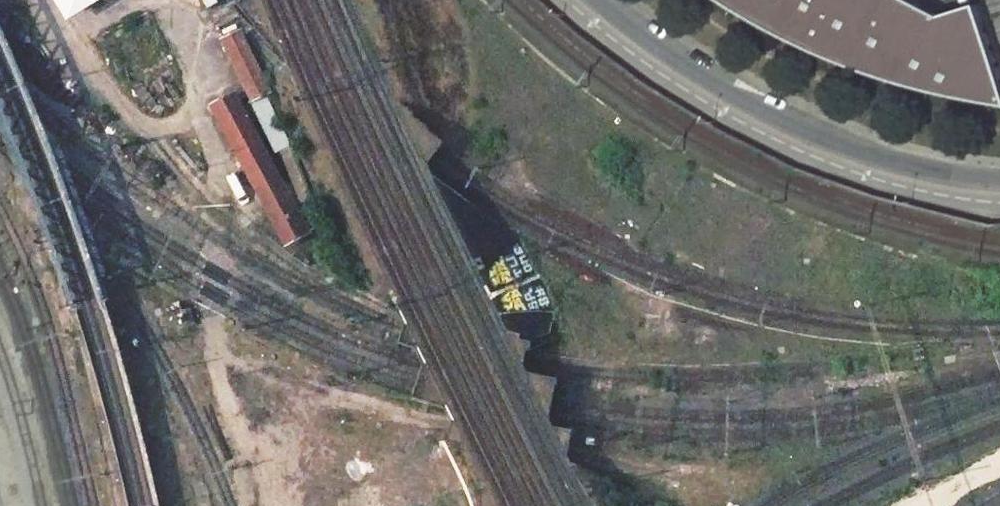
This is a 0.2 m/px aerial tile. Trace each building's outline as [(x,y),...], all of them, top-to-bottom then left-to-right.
[(745,15),(771,30),(806,48),(840,64),(865,74),(909,88),(967,102),(999,107),(999,73),(984,16),(947,27),(899,0),(721,0),(745,15)] [(259,68),(241,31),(223,40),(277,153),(292,144),(267,93),(269,92),(259,68)] [(295,208),(234,94),(212,106),(286,243),(323,224),(311,200),(295,208)]
